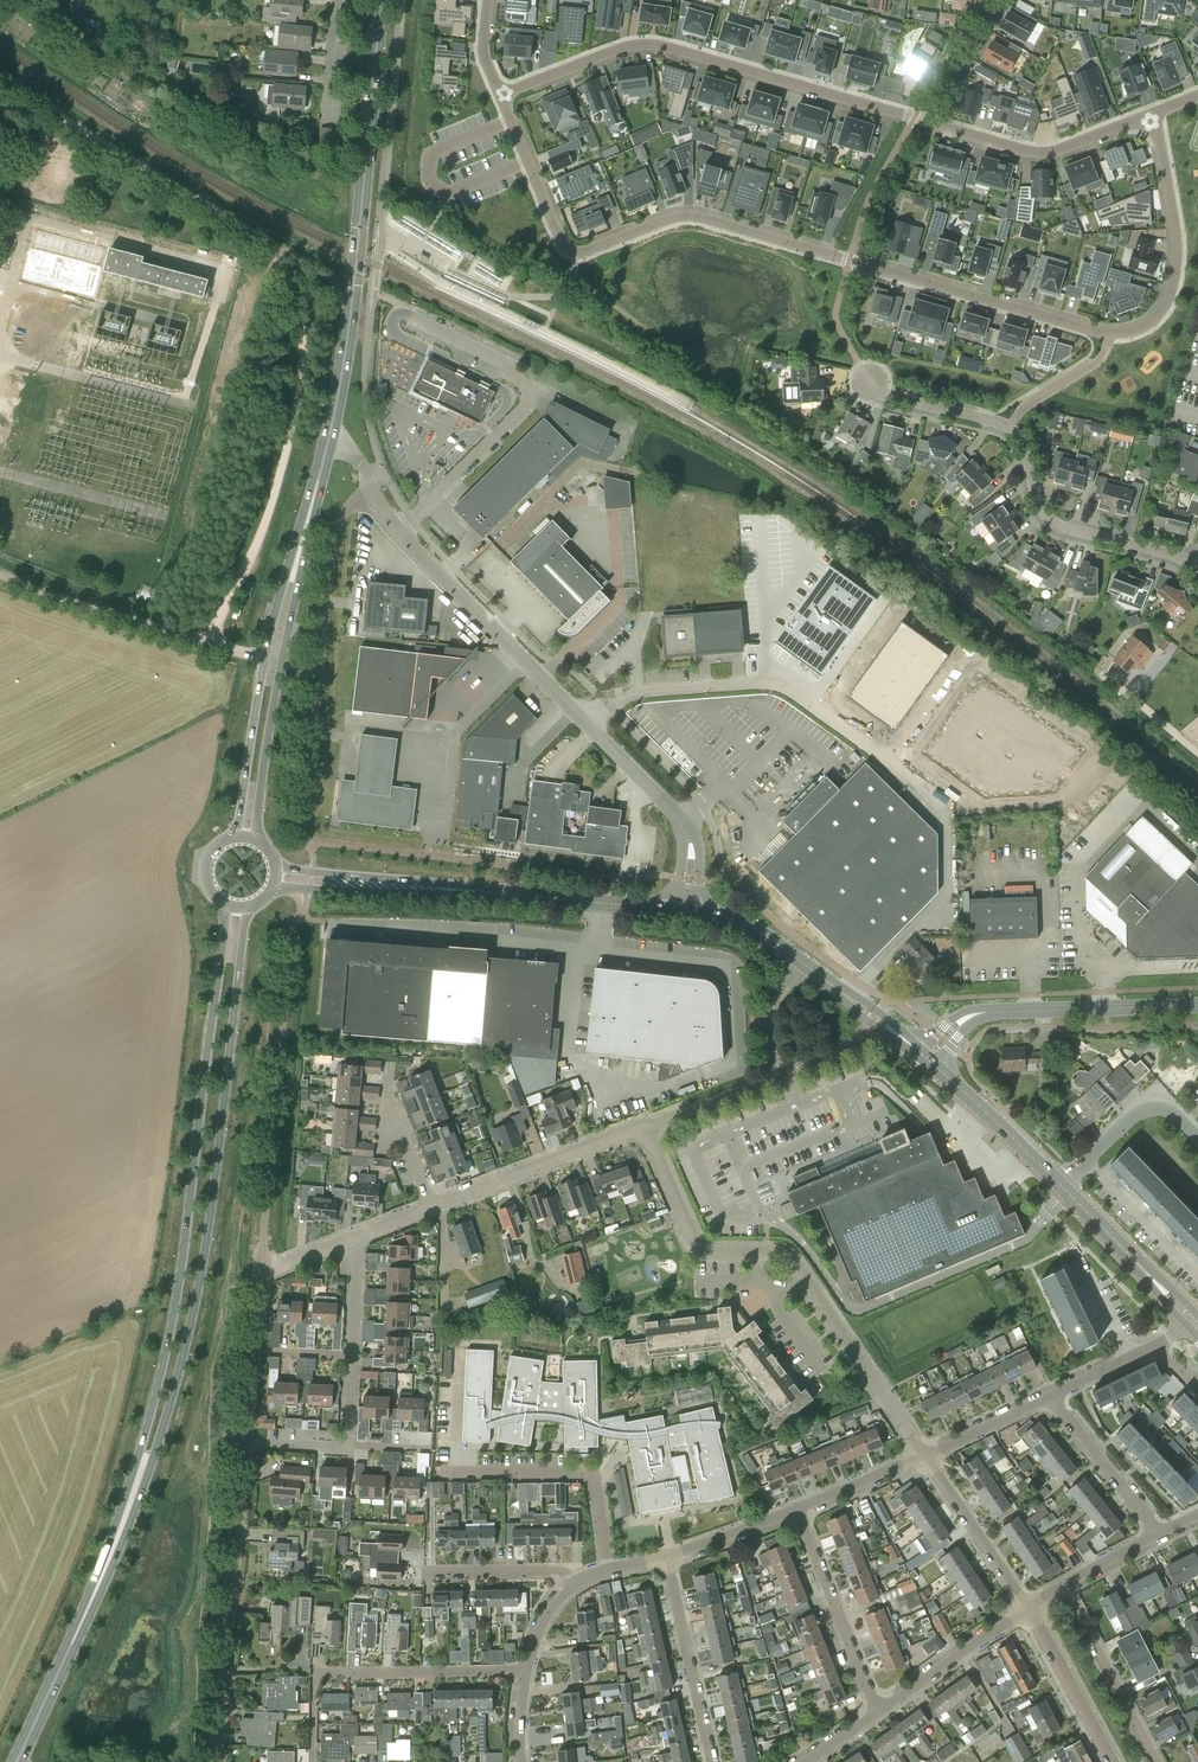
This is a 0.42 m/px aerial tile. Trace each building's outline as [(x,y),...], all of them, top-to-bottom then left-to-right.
[(262,20),(296,24),(297,16),(301,16),(302,0),(273,0),(272,9),(264,8),(262,20)] [(472,7),(461,6),(460,8),(456,8),(457,0),(436,0),(435,16),(454,18),(452,35),(465,37),(466,19),(471,20),(472,7)] [(504,21),(527,23),(528,6),(536,7),(536,0),(522,0),(522,2),(511,0),(506,0),(504,21)] [(598,25),(619,28),(621,12),(630,14),(632,0),(606,0),(606,3),(601,2),(598,25)] [(639,23),(668,27),(671,9),(652,7),(653,0),(643,0),(642,5),(639,23)] [(771,0),(765,0),(762,11),(767,13),(771,0)] [(823,4),(811,0),(809,0),(807,7),(821,11),(823,4)] [(878,11),(889,13),(891,0),(870,0),(868,8),(879,9),(878,11)] [(1077,7),(1091,9),(1091,8),(1099,9),(1101,0),(1078,0),(1077,7)] [(1105,12),(1114,13),(1116,6),(1131,8),(1132,0),(1107,0),(1105,12)] [(1143,22),(1154,23),(1156,14),(1182,18),(1185,0),(1146,0),(1143,22)] [(682,2),(680,16),(687,18),(683,31),(691,33),(706,38),(712,17),(711,17),(690,11),(692,5),(682,2)] [(560,6),(557,41),(570,42),(570,43),(581,44),(585,9),(560,6)] [(839,20),(851,24),(854,13),(830,7),(827,17),(839,20)] [(1009,12),(999,29),(1025,44),(1026,42),(1037,23),(1037,22),(1014,9),(1012,14),(1009,12)] [(925,13),(924,21),(935,22),(937,14),(925,13)] [(953,17),(942,15),(941,23),(953,25),(953,24),(952,24),(953,17)] [(85,18),(83,24),(95,29),(97,23),(85,18)] [(888,20),(886,27),(901,32),(904,25),(888,20)] [(725,23),(720,42),(729,44),(736,46),(745,49),(749,36),(756,38),(759,27),(751,25),(749,30),(725,23)] [(765,23),(762,37),(770,39),(766,52),(765,54),(774,57),(780,59),(788,31),(774,27),(774,26),(765,23)] [(282,26),(280,47),(309,50),(311,29),(282,26)] [(506,36),(504,56),(531,59),(532,44),(541,45),(542,32),(520,29),(519,38),(506,36)] [(788,31),(780,59),(786,61),(786,60),(795,63),(795,61),(799,48),(807,50),(812,34),(803,32),(802,35),(788,31)] [(1190,41),(1197,49),(1197,32),(1190,41)] [(813,53),(812,54),(817,55),(814,65),(817,66),(816,71),(830,75),(833,66),(835,66),(837,60),(835,60),(838,48),(835,47),(824,44),(826,39),(817,36),(813,53)] [(1116,49),(1136,53),(1138,40),(1118,37),(1116,49)] [(902,81),(901,82),(902,82),(906,84),(903,96),(909,98),(919,82),(937,49),(924,42),(920,49),(919,49),(915,58),(911,55),(904,67),(908,70),(905,75),(903,78),(902,81)] [(993,42),(983,59),(1009,74),(1022,50),(1011,44),(1007,50),(993,42)] [(1164,60),(1154,64),(1164,90),(1181,83),(1180,80),(1173,65),(1183,61),(1176,43),(1160,49),(1164,60)] [(466,62),(467,53),(448,51),(448,46),(437,45),(433,84),(443,85),(442,89),(458,90),(459,77),(449,76),(451,60),(466,62)] [(1093,49),(1084,52),(1087,60),(1096,57),(1093,49)] [(265,73),(295,75),(297,55),(268,52),(265,73)] [(845,54),(842,66),(848,67),(845,80),(851,82),(851,84),(859,86),(866,60),(845,54)] [(866,60),(859,86),(867,88),(868,86),(874,88),(878,76),(884,78),(887,67),(866,60)] [(1142,64),(1119,73),(1123,82),(1121,83),(1123,97),(1122,97),(1122,98),(1128,96),(1130,100),(1140,97),(1138,93),(1146,90),(1146,89),(1141,77),(1146,75),(1142,64)] [(687,73),(660,65),(662,80),(672,83),(670,92),(674,94),(668,116),(681,120),(690,90),(683,88),(687,73)] [(646,68),(618,72),(620,92),(628,91),(630,91),(638,90),(639,95),(649,94),(650,94),(646,68)] [(1090,78),(1077,83),(1078,86),(1090,116),(1108,109),(1098,83),(1101,81),(1096,68),(1093,70),(1088,72),(1090,78)] [(888,77),(885,87),(891,88),(893,79),(888,77)] [(1064,104),(1053,109),(1054,112),(1057,119),(1054,121),(1053,121),(1056,129),(1069,123),(1071,126),(1079,123),(1076,116),(1081,114),(1066,77),(1055,82),(1061,97),(1064,104)] [(695,91),(692,99),(712,105),(719,82),(704,78),(699,92),(695,91)] [(599,79),(582,86),(593,115),(603,112),(609,128),(618,124),(624,122),(612,90),(605,93),(599,79)] [(719,82),(712,105),(734,111),(736,103),(730,101),(734,87),(733,86),(734,85),(726,82),(726,84),(719,82)] [(1028,83),(1025,90),(1031,93),(1035,86),(1028,83)] [(267,106),(274,106),(303,109),(305,89),(266,85),(265,98),(268,98),(267,106)] [(966,92),(959,113),(975,118),(980,103),(988,105),(992,91),(984,89),(981,97),(966,92)] [(566,91),(543,100),(556,131),(579,121),(566,91)] [(742,105),(738,118),(758,124),(767,95),(753,91),(748,107),(742,105)] [(767,95),(758,124),(779,130),(783,117),(776,115),(780,99),(767,95)] [(992,96),(989,106),(996,108),(992,121),(1008,125),(1007,127),(1008,128),(1015,101),(999,96),(999,98),(992,96)] [(1015,101),(1008,128),(1022,132),(1025,121),(1030,122),(1037,124),(1040,115),(1038,111),(1015,104),(1016,101),(1015,101)] [(787,114),(782,132),(790,135),(791,134),(804,138),(813,108),(805,106),(805,107),(798,105),(795,116),(787,114)] [(813,108),(804,138),(818,142),(818,143),(826,145),(831,126),(825,124),(828,113),(822,112),(822,111),(813,108)] [(835,131),(831,143),(852,149),(860,120),(852,118),(852,120),(845,119),(841,132),(835,131)] [(860,120),(852,149),(872,155),(876,142),(869,141),(870,137),(873,127),(867,125),(868,123),(860,120)] [(658,125),(637,135),(640,142),(661,132),(658,125)] [(694,133),(694,129),(694,128),(682,125),(686,136),(694,133)] [(725,126),(722,136),(729,138),(732,127),(725,125),(725,126)] [(335,150),(336,130),(320,129),(318,148),(335,150)] [(582,129),(574,133),(576,139),(584,136),(582,129)] [(698,137),(697,141),(714,146),(717,136),(700,131),(698,137)] [(588,135),(581,137),(584,145),(591,143),(588,135)] [(548,160),(553,173),(554,173),(554,172),(573,164),(573,165),(573,164),(569,154),(568,153),(571,152),(571,153),(583,148),(579,139),(551,150),(554,158),(550,160),(548,160)] [(636,146),(641,162),(648,159),(643,143),(636,146)] [(932,146),(925,168),(936,172),(953,177),(952,181),(953,181),(952,184),(958,185),(957,189),(962,190),(967,172),(967,171),(961,170),(953,167),(958,151),(935,145),(935,147),(932,146)] [(1106,161),(1099,163),(1108,184),(1116,181),(1113,172),(1128,165),(1129,168),(1145,162),(1141,152),(1133,154),(1129,145),(1117,150),(1116,148),(1103,154),(1106,161)] [(616,146),(610,149),(613,155),(619,152),(616,146)] [(669,168),(659,172),(669,198),(686,192),(682,182),(684,181),(681,174),(679,175),(678,171),(685,168),(685,146),(669,153),(669,168)] [(752,146),(750,155),(768,160),(770,151),(752,146)] [(697,148),(697,181),(706,184),(702,196),(714,199),(718,187),(723,170),(722,170),(709,166),(713,153),(697,148)] [(833,164),(838,152),(830,150),(826,162),(833,164)] [(970,171),(966,185),(975,188),(976,185),(990,189),(998,162),(992,161),(991,161),(982,158),(978,173),(970,171)] [(810,161),(803,159),(801,167),(808,169),(810,161)] [(1089,159),(1077,164),(1086,186),(1098,181),(1089,159)] [(998,162),(990,189),(1005,193),(1006,191),(1012,192),(1014,185),(1013,185),(1014,180),(1009,178),(1012,167),(1003,164),(998,162)] [(1070,183),(1064,185),(1069,199),(1076,196),(1074,190),(1086,186),(1077,164),(1065,168),(1070,183)] [(569,184),(559,188),(564,199),(570,197),(572,201),(583,196),(582,194),(591,190),(586,178),(593,175),(589,165),(565,175),(569,184)] [(738,187),(733,202),(740,204),(740,206),(739,208),(739,207),(738,208),(752,212),(755,201),(763,203),(765,194),(766,192),(771,174),(760,171),(744,166),(739,183),(738,187)] [(624,177),(622,178),(626,188),(630,186),(635,197),(629,200),(624,202),(629,213),(655,202),(652,194),(651,191),(654,189),(655,189),(652,183),(646,169),(624,177)] [(1035,171),(1030,172),(1031,188),(1031,199),(1035,199),(1054,199),(1053,171),(1044,171),(1044,169),(1035,169),(1035,171)] [(598,185),(597,185),(598,187),(600,192),(610,187),(608,181),(598,185)] [(1134,184),(1135,190),(1149,187),(1148,181),(1134,184)] [(810,216),(809,218),(814,219),(814,220),(813,221),(826,225),(831,208),(834,197),(848,201),(855,188),(833,182),(829,196),(821,194),(821,195),(816,194),(810,216)] [(1108,188),(1101,191),(1104,197),(1111,195),(1108,188)] [(773,214),(772,217),(772,218),(786,222),(794,194),(780,190),(779,195),(772,193),(766,212),(773,214)] [(598,205),(571,216),(579,234),(588,230),(589,232),(605,225),(604,223),(606,222),(602,214),(614,208),(609,195),(596,201),(598,205)] [(932,202),(933,201),(914,196),(912,204),(918,206),(930,209),(932,202)] [(1135,196),(1096,211),(1097,214),(1100,222),(1107,219),(1124,213),(1129,225),(1152,223),(1150,203),(1138,204),(1135,196)] [(986,211),(987,205),(971,201),(966,220),(977,222),(980,210),(986,211)] [(1008,201),(1006,220),(1015,221),(1017,202),(1008,201)] [(1019,206),(1017,221),(1029,222),(1031,208),(1019,206)] [(928,233),(927,236),(940,240),(935,255),(934,261),(932,260),(932,261),(944,265),(943,269),(956,273),(961,258),(952,255),(958,238),(942,233),(947,215),(935,211),(928,233)] [(1061,224),(1065,236),(1083,231),(1079,219),(1061,224)] [(1005,242),(1011,223),(1002,220),(996,239),(1005,242)] [(887,250),(888,251),(888,250),(896,252),(900,253),(904,242),(918,246),(923,229),(904,224),(904,225),(896,222),(896,221),(893,230),(891,229),(888,240),(890,240),(888,250),(887,250)] [(1024,226),(1023,235),(1044,238),(1045,230),(1024,226)] [(106,265),(110,250),(37,230),(32,249),(102,267),(103,264),(106,265)] [(1150,255),(1153,242),(1139,238),(1135,251),(1134,250),(1129,267),(1153,274),(1158,257),(1150,255)] [(975,248),(968,272),(975,274),(974,277),(984,280),(985,274),(989,261),(997,263),(1001,248),(987,244),(985,251),(975,248)] [(105,272),(204,298),(208,282),(141,264),(142,258),(111,250),(105,272)] [(1083,262),(1076,287),(1083,289),(1082,296),(1094,300),(1099,283),(1104,284),(1112,256),(1095,251),(1091,265),(1083,262)] [(466,252),(464,257),(471,261),(474,257),(466,252)] [(1004,277),(1002,285),(1004,285),(1004,287),(1011,290),(1012,288),(1020,290),(1022,282),(1023,283),(1026,273),(1025,273),(1027,267),(1032,269),(1035,258),(1025,255),(1022,264),(1009,260),(1007,268),(1006,267),(1003,277),(1004,277)] [(1042,255),(1034,282),(1041,284),(1039,289),(1040,290),(1048,292),(1047,294),(1056,297),(1057,294),(1058,295),(1065,271),(1047,266),(1049,258),(1042,255)] [(1110,269),(1107,278),(1112,280),(1116,281),(1113,290),(1120,293),(1118,302),(1113,304),(1117,315),(1137,308),(1136,306),(1141,304),(1144,296),(1147,289),(1130,284),(1132,275),(1110,269)] [(877,288),(870,313),(878,316),(877,319),(895,324),(903,298),(894,296),(893,298),(887,297),(889,292),(877,288)] [(903,310),(898,329),(923,336),(933,303),(919,299),(918,301),(914,300),(911,312),(903,310)] [(933,303),(923,336),(948,343),(953,325),(946,323),(950,310),(946,309),(946,306),(933,303)] [(131,317),(104,310),(97,335),(125,342),(131,317)] [(964,314),(959,331),(982,338),(981,343),(989,346),(994,330),(987,328),(989,321),(964,314)] [(182,330),(154,323),(148,348),(175,356),(182,330)] [(994,330),(989,346),(997,348),(999,343),(1022,349),(1027,332),(1002,325),(1000,332),(994,330)] [(1034,336),(1027,359),(1041,363),(1040,367),(1050,370),(1051,366),(1054,367),(1070,357),(1072,348),(1057,343),(1057,341),(1048,338),(1047,340),(1034,336)] [(893,353),(901,356),(905,342),(896,340),(893,353)] [(771,358),(771,368),(787,367),(787,357),(771,358)] [(416,385),(484,418),(496,393),(428,360),(416,385)] [(983,371),(984,364),(959,360),(958,367),(983,371)] [(824,382),(817,382),(816,367),(791,368),(792,384),(800,384),(801,404),(825,403),(825,401),(826,400),(828,399),(827,395),(826,394),(824,393),(824,382)] [(1014,371),(1013,380),(1030,381),(1031,373),(1014,371)] [(547,417),(512,451),(542,481),(550,474),(556,480),(580,456),(607,462),(610,455),(617,441),(608,436),(610,433),(559,408),(559,409),(549,419),(547,417),(548,417),(547,417)] [(860,413),(859,414),(858,414),(857,415),(856,415),(856,416),(849,413),(839,431),(851,438),(847,446),(856,452),(871,425),(865,421),(865,420),(865,419),(865,418),(865,417),(865,416),(864,415),(863,414),(861,414),(861,413),(860,413)] [(791,414),(784,424),(799,435),(806,424),(791,414)] [(1075,417),(1072,429),(1082,432),(1085,420),(1075,417)] [(1099,424),(1097,434),(1107,437),(1109,426),(1099,424)] [(1112,425),(1109,437),(1132,443),(1135,432),(1112,425)] [(911,457),(910,457),(913,442),(901,438),(903,431),(885,426),(878,452),(896,457),(893,468),(905,472),(909,467),(911,457)] [(1195,482),(1197,476),(1197,455),(1184,450),(1190,436),(1180,432),(1165,470),(1195,482)] [(927,442),(920,440),(914,463),(925,466),(932,457),(947,461),(947,471),(956,459),(951,455),(957,447),(945,437),(928,440),(929,442),(927,442)] [(863,450),(848,470),(857,476),(871,456),(863,450)] [(542,481),(512,451),(461,501),(462,502),(462,501),(464,503),(464,516),(462,517),(461,518),(483,540),(542,481)] [(1057,487),(1068,490),(1075,463),(1068,461),(1070,455),(1056,451),(1052,466),(1058,468),(1054,483),(1058,484),(1057,487)] [(1085,466),(1075,463),(1068,490),(1078,493),(1079,490),(1082,491),(1085,482),(1092,484),(1099,460),(1087,457),(1085,466)] [(958,481),(965,488),(985,469),(978,461),(976,463),(973,460),(961,472),(955,466),(945,478),(951,484),(956,483),(958,481)] [(1150,479),(1152,467),(1145,465),(1142,478),(1150,479)] [(985,469),(965,488),(971,495),(970,496),(969,502),(975,508),(979,505),(986,498),(981,493),(993,482),(990,479),(992,477),(985,469)] [(619,509),(632,509),(631,494),(630,482),(619,480),(609,477),(603,476),(603,478),(605,506),(605,510),(607,510),(619,509)] [(1101,513),(1112,516),(1119,489),(1121,483),(1100,477),(1097,486),(1104,488),(1098,509),(1102,510),(1101,513)] [(1119,489),(1112,516),(1122,519),(1123,516),(1127,517),(1131,503),(1138,505),(1143,485),(1134,483),(1130,486),(1129,492),(1119,489)] [(878,496),(874,504),(881,509),(886,503),(887,501),(890,491),(880,489),(878,496)] [(1185,536),(1191,515),(1197,517),(1197,502),(1191,500),(1186,513),(1174,510),(1172,520),(1156,516),(1153,528),(1164,530),(1185,536)] [(894,508),(886,503),(881,509),(889,514),(894,508)] [(985,524),(991,533),(1014,517),(1007,508),(1005,509),(1003,506),(988,516),(984,509),(969,519),(975,528),(978,526),(983,525),(985,524)] [(919,526),(925,518),(917,512),(910,520),(919,526)] [(1014,517),(991,533),(996,541),(995,542),(993,546),(996,551),(987,558),(994,567),(1001,559),(1008,551),(1002,542),(1020,530),(1017,527),(1020,525),(1014,517)] [(558,632),(560,633),(561,634),(562,635),(563,635),(564,635),(565,636),(567,636),(569,636),(570,636),(572,636),(574,636),(576,635),(577,634),(578,633),(579,632),(611,602),(601,592),(603,589),(562,547),(570,539),(553,521),(551,523),(546,518),(532,532),(537,537),(511,563),(569,621),(558,632)] [(1026,569),(1035,573),(1049,549),(1039,544),(1038,546),(1034,544),(1026,558),(1018,553),(1007,565),(1021,573),(1025,570),(1026,569)] [(1049,549),(1035,573),(1043,578),(1043,580),(1043,585),(1054,591),(1062,576),(1056,573),(1057,570),(1055,568),(1060,559),(1056,557),(1058,554),(1049,549)] [(1074,589),(1074,591),(1082,593),(1083,589),(1098,589),(1098,569),(1089,567),(1090,564),(1082,562),(1079,572),(1070,570),(1065,589),(1074,589)] [(827,564),(772,640),(787,651),(820,675),(875,598),(827,564)] [(1119,597),(1120,592),(1133,597),(1133,610),(1142,611),(1149,592),(1142,589),(1144,582),(1129,576),(1129,574),(1121,571),(1117,580),(1113,579),(1108,593),(1119,597)] [(407,586),(371,583),(366,630),(436,636),(437,627),(426,626),(429,600),(405,598),(407,586)] [(1180,592),(1165,586),(1156,595),(1166,612),(1184,619),(1193,610),(1185,596),(1183,592),(1180,591),(1180,592)] [(1029,623),(1034,627),(1038,621),(1043,604),(1035,601),(1031,616),(1034,617),(1029,623)] [(1038,621),(1034,627),(1043,633),(1046,628),(1053,634),(1063,621),(1048,609),(1038,621)] [(1139,614),(1128,617),(1130,624),(1141,622),(1139,614)] [(740,616),(664,622),(667,660),(742,654),(740,616)] [(901,730),(955,653),(908,620),(854,695),(901,730)] [(1114,661),(1128,673),(1142,656),(1147,661),(1153,654),(1133,638),(1114,661)] [(1163,638),(1157,646),(1164,652),(1170,644),(1163,638)] [(353,713),(363,714),(363,712),(428,720),(434,678),(449,680),(469,660),(362,646),(353,713)] [(987,672),(929,749),(961,773),(993,796),(1064,791),(1096,748),(987,672)] [(458,819),(464,820),(464,827),(492,830),(493,812),(498,813),(503,763),(514,764),(516,742),(539,719),(513,695),(464,743),(458,819)] [(344,781),(339,819),(410,828),(415,789),(392,786),(398,739),(361,735),(355,782),(344,781)] [(866,763),(839,790),(826,777),(782,822),(795,835),(758,872),(860,973),(933,899),(921,888),(938,870),(943,839),(866,763)] [(560,848),(577,851),(579,836),(562,834),(565,811),(583,812),(583,806),(576,805),(579,785),(563,783),(562,784),(532,780),(524,844),(560,848)] [(498,818),(495,840),(515,843),(518,821),(520,806),(511,804),(509,820),(498,818)] [(579,836),(577,851),(621,856),(625,828),(619,827),(621,811),(583,806),(583,812),(588,813),(585,837),(579,836)] [(1177,863),(1155,843),(1147,853),(1126,834),(1084,877),(1118,909),(1118,917),(1126,924),(1127,950),(1136,959),(1197,957),(1197,885),(1184,873),(1183,875),(1178,871),(1172,877),(1167,872),(1171,867),(1172,868),(1177,863)] [(970,900),(971,941),(1038,939),(1036,897),(970,900)] [(904,949),(912,958),(901,969),(913,982),(927,968),(936,977),(943,969),(935,960),(922,947),(914,939),(904,949)] [(342,1034),(461,1044),(468,954),(450,952),(450,948),(448,948),(448,950),(329,940),(322,1026),(343,1028),(342,1034)] [(468,954),(461,1044),(548,1051),(555,966),(486,961),(487,951),(486,951),(485,955),(468,954)] [(709,982),(707,981),(706,981),(703,980),(688,979),(688,980),(677,979),(677,977),(607,970),(607,971),(596,970),(596,968),(595,968),(586,1054),(678,1065),(682,1074),(723,1059),(719,999),(719,998),(719,996),(719,995),(718,993),(718,992),(717,991),(716,989),(716,988),(715,987),(713,985),(712,984),(709,982)] [(1042,1063),(1042,1068),(1050,1068),(1049,1047),(1041,1048),(1041,1052),(1032,1053),(1032,1055),(1025,1055),(1025,1048),(1001,1049),(1002,1072),(1026,1071),(1026,1064),(1042,1063)] [(399,1065),(410,1067),(411,1060),(399,1058),(399,1065)] [(1086,1071),(1096,1082),(1115,1102),(1121,1096),(1122,1097),(1150,1071),(1140,1060),(1135,1065),(1130,1060),(1122,1068),(1120,1066),(1113,1072),(1102,1060),(1088,1073),(1086,1071)] [(360,1066),(339,1064),(338,1078),(361,1080),(362,1073),(370,1074),(371,1067),(360,1066)] [(510,1075),(503,1078),(515,1109),(526,1104),(511,1065),(507,1067),(510,1075)] [(399,1091),(400,1096),(434,1083),(429,1070),(409,1078),(412,1086),(399,1091)] [(1096,1082),(1086,1071),(1078,1071),(1073,1076),(1073,1083),(1078,1088),(1082,1088),(1088,1094),(1080,1102),(1087,1109),(1067,1127),(1071,1132),(1079,1125),(1084,1130),(1115,1102),(1096,1082)] [(338,1078),(336,1091),(368,1094),(369,1086),(361,1085),(361,1080),(338,1078)] [(415,1095),(418,1102),(439,1094),(434,1083),(400,1096),(402,1100),(415,1095)] [(468,1083),(459,1087),(463,1098),(472,1094),(468,1083)] [(543,1101),(547,1111),(556,1108),(559,1116),(567,1113),(566,1111),(576,1107),(570,1090),(543,1101)] [(368,1094),(336,1091),(335,1103),(359,1105),(359,1099),(368,1099),(368,1094)] [(527,1098),(530,1105),(543,1100),(540,1092),(527,1098)] [(408,1115),(410,1119),(443,1106),(439,1094),(418,1102),(421,1110),(408,1115)] [(464,1105),(466,1104),(468,1110),(478,1106),(473,1095),(462,1099),(464,1105)] [(443,1106),(410,1119),(411,1124),(425,1119),(428,1126),(448,1119),(443,1106)] [(335,1108),(334,1121),(366,1124),(366,1118),(358,1117),(359,1110),(335,1108)] [(556,1108),(547,1111),(549,1117),(542,1120),(548,1134),(571,1125),(567,1113),(559,1116),(556,1108)] [(496,1141),(500,1140),(504,1151),(522,1145),(519,1137),(520,1133),(527,1130),(521,1113),(510,1117),(513,1123),(492,1131),(496,1141)] [(334,1121),(332,1135),(356,1137),(357,1130),(365,1130),(366,1124),(334,1121)] [(419,1143),(421,1148),(455,1135),(462,1133),(458,1123),(454,1122),(450,1124),(450,1123),(429,1131),(432,1138),(419,1143)] [(474,1134),(476,1133),(478,1140),(485,1137),(481,1126),(474,1128),(474,1129),(473,1130),(474,1134)] [(797,1216),(819,1207),(851,1283),(856,1280),(866,1302),(1025,1235),(1015,1212),(1004,1216),(995,1195),(984,1199),(975,1177),(964,1182),(955,1160),(944,1165),(930,1132),(909,1141),(906,1136),(904,1130),(881,1140),(885,1151),(821,1178),(819,1173),(817,1167),(793,1177),(798,1188),(787,1193),(797,1216)] [(356,1137),(332,1135),(331,1147),(333,1147),(352,1149),(352,1156),(362,1156),(364,1143),(356,1142),(356,1137)] [(436,1148),(439,1155),(459,1147),(455,1135),(421,1148),(423,1153),(436,1148)] [(332,1155),(333,1147),(331,1147),(323,1146),(322,1154),(332,1155)] [(428,1167),(430,1172),(464,1159),(459,1147),(439,1155),(442,1162),(428,1167)] [(1110,1165),(1138,1194),(1156,1176),(1128,1147),(1110,1165)] [(350,1157),(349,1164),(359,1165),(359,1158),(350,1157)] [(373,1165),(391,1167),(392,1160),(374,1158),(373,1165)] [(464,1159),(430,1172),(432,1177),(445,1172),(448,1179),(469,1171),(464,1159)] [(628,1167),(613,1172),(619,1190),(620,1190),(622,1197),(635,1192),(639,1204),(651,1199),(651,1198),(654,1197),(653,1193),(649,1194),(645,1180),(634,1184),(628,1167)] [(619,1190),(613,1172),(599,1177),(603,1186),(596,1188),(598,1196),(594,1197),(597,1205),(599,1204),(601,1211),(611,1207),(607,1194),(619,1190)] [(352,1205),(365,1206),(368,1174),(360,1174),(359,1183),(354,1183),(352,1205)] [(368,1174),(365,1206),(368,1206),(369,1208),(374,1209),(376,1207),(378,1207),(380,1185),(376,1185),(376,1175),(368,1174)] [(1138,1194),(1166,1223),(1184,1205),(1156,1176),(1138,1194)] [(596,1211),(591,1196),(582,1199),(578,1186),(576,1180),(572,1182),(570,1181),(567,1181),(564,1182),(563,1185),(559,1186),(568,1211),(577,1208),(580,1216),(587,1214),(596,1211)] [(315,1219),(321,1220),(323,1198),(315,1197),(316,1186),(302,1185),(302,1189),(299,1189),(298,1197),(301,1197),(300,1210),(308,1211),(307,1220),(315,1220),(315,1219)] [(323,1198),(321,1220),(327,1221),(327,1222),(335,1223),(337,1205),(345,1206),(346,1189),(333,1188),(332,1199),(323,1198)] [(545,1216),(548,1227),(564,1222),(559,1207),(551,1210),(545,1192),(528,1198),(535,1220),(545,1216)] [(505,1209),(498,1212),(504,1230),(508,1228),(513,1240),(522,1237),(518,1225),(522,1223),(515,1206),(514,1204),(512,1203),(506,1205),(505,1207),(505,1209)] [(1194,1252),(1197,1248),(1197,1219),(1184,1205),(1166,1223),(1194,1252)] [(660,1219),(648,1223),(651,1230),(663,1226),(660,1219)] [(481,1251),(470,1221),(452,1228),(463,1258),(481,1251)] [(390,1255),(378,1254),(378,1262),(400,1264),(400,1258),(418,1259),(419,1236),(404,1235),(404,1237),(393,1241),(393,1246),(390,1245),(390,1255)] [(525,1261),(521,1245),(507,1249),(511,1264),(525,1261)] [(564,1268),(569,1285),(587,1281),(580,1252),(562,1256),(565,1268),(564,1268)] [(389,1271),(388,1280),(410,1281),(410,1269),(399,1268),(400,1264),(378,1262),(378,1271),(389,1271)] [(998,1265),(986,1271),(988,1276),(1001,1270),(998,1265)] [(1040,1280),(1058,1316),(1081,1305),(1063,1268),(1040,1280)] [(1006,1284),(1003,1277),(991,1282),(995,1290),(1006,1284)] [(323,1286),(324,1278),(311,1278),(311,1286),(323,1286)] [(337,1278),(338,1292),(346,1291),(345,1278),(337,1278)] [(324,1279),(324,1286),(316,1286),(316,1293),(328,1293),(328,1279),(324,1279)] [(504,1279),(478,1289),(484,1303),(509,1294),(504,1279)] [(377,1289),(376,1298),(398,1299),(398,1294),(409,1294),(410,1281),(388,1280),(388,1290),(377,1289)] [(316,1323),(325,1324),(326,1297),(317,1296),(314,1299),(314,1303),(308,1303),(307,1336),(315,1337),(316,1323)] [(326,1297),(325,1324),(334,1324),(333,1338),(342,1338),(343,1305),(338,1305),(338,1300),(336,1297),(326,1297)] [(387,1306),(387,1315),(414,1317),(414,1315),(408,1315),(408,1303),(398,1303),(398,1299),(376,1298),(376,1305),(387,1306)] [(281,1321),(290,1322),(291,1302),(279,1301),(278,1314),(273,1314),(272,1334),(281,1335),(281,1321)] [(299,1336),(307,1336),(308,1303),(291,1302),(290,1322),(299,1322),(299,1336)] [(1081,1305),(1058,1316),(1076,1352),(1099,1341),(1081,1305)] [(733,1351),(728,1355),(772,1414),(768,1418),(776,1428),(814,1399),(806,1389),(801,1392),(758,1335),(762,1331),(754,1321),(750,1324),(740,1310),(732,1311),(731,1306),(718,1308),(718,1314),(645,1323),(647,1342),(626,1345),(625,1339),(612,1341),(615,1363),(626,1362),(627,1367),(652,1364),(651,1359),(724,1350),(724,1345),(727,1343),(733,1351)] [(375,1323),(375,1332),(400,1333),(400,1328),(413,1329),(414,1317),(387,1315),(386,1324),(375,1323)] [(1003,1331),(1003,1330),(1001,1327),(987,1334),(989,1337),(989,1338),(1003,1331)] [(1019,1327),(1012,1331),(1004,1335),(1008,1342),(1016,1338),(1018,1341),(1024,1338),(1019,1327)] [(386,1340),(385,1350),(407,1351),(407,1338),(400,1338),(400,1333),(375,1332),(374,1340),(386,1340)] [(990,1342),(985,1345),(989,1352),(994,1349),(990,1342)] [(1000,1356),(1012,1350),(1009,1343),(997,1349),(1000,1356)] [(960,1346),(946,1353),(949,1358),(962,1352),(960,1346)] [(1012,1353),(1023,1374),(1036,1368),(1026,1346),(1019,1350),(1021,1354),(1014,1357),(1012,1353)] [(964,1351),(967,1357),(975,1354),(972,1348),(964,1351)] [(453,1375),(453,1349),(446,1349),(445,1375),(453,1375)] [(407,1351),(385,1350),(385,1359),(373,1358),(373,1367),(395,1368),(395,1363),(406,1363),(407,1351)] [(999,1359),(1009,1381),(1023,1374),(1012,1353),(1006,1356),(1008,1360),(1001,1364),(999,1359)] [(598,1435),(603,1436),(602,1428),(598,1427),(597,1361),(563,1361),(564,1384),(541,1382),(544,1361),(511,1356),(501,1418),(493,1421),(496,1428),(499,1426),(497,1442),(531,1447),(535,1420),(542,1420),(546,1421),(550,1421),(553,1421),(557,1422),(561,1423),(564,1423),(565,1448),(576,1448),(576,1454),(573,1454),(573,1455),(590,1455),(590,1454),(588,1454),(588,1448),(599,1447),(598,1435)] [(299,1369),(317,1369),(318,1357),(299,1357),(299,1369)] [(986,1366),(996,1387),(1009,1381),(999,1359),(993,1363),(995,1367),(988,1370),(986,1366)] [(1158,1369),(1155,1361),(1139,1369),(1147,1385),(1167,1375),(1160,1368),(1158,1369)] [(973,1372),(972,1372),(983,1394),(996,1387),(986,1366),(979,1369),(981,1374),(975,1377),(973,1372)] [(268,1402),(286,1403),(287,1383),(278,1382),(279,1369),(270,1368),(268,1402)] [(1041,1368),(1036,1370),(1040,1381),(1046,1379),(1041,1368)] [(1147,1385),(1139,1369),(1123,1377),(1124,1377),(1131,1392),(1147,1385)] [(298,1403),(303,1403),(305,1370),(297,1370),(296,1384),(287,1383),(286,1403),(298,1404),(298,1403)] [(309,1404),(321,1405),(322,1385),(313,1384),(314,1371),(305,1370),(303,1403),(309,1403),(309,1404)] [(362,1378),(380,1379),(381,1371),(362,1370),(362,1378)] [(388,1371),(387,1384),(397,1384),(398,1372),(388,1371)] [(322,1385),(321,1405),(333,1406),(333,1404),(338,1404),(340,1372),(332,1372),(331,1385),(322,1385)] [(959,1379),(970,1400),(983,1394),(972,1372),(966,1376),(968,1380),(962,1383),(959,1379)] [(1131,1392),(1124,1377),(1123,1377),(1108,1384),(1116,1400),(1131,1392)] [(946,1385),(946,1386),(956,1407),(970,1400),(959,1379),(953,1382),(955,1386),(948,1390),(946,1385)] [(676,1390),(679,1405),(715,1399),(713,1384),(676,1390)] [(1116,1400),(1108,1384),(1092,1392),(1100,1408),(1116,1400)] [(933,1392),(943,1413),(956,1407),(946,1386),(940,1389),(942,1393),(935,1396),(933,1392)] [(943,1413),(933,1392),(926,1395),(928,1400),(921,1403),(929,1420),(943,1413)] [(1184,1393),(1171,1405),(1183,1417),(1196,1405),(1184,1393)] [(367,1418),(376,1418),(377,1398),(364,1397),(364,1408),(359,1408),(358,1429),(367,1429),(367,1418)] [(385,1430),(393,1430),(394,1409),(389,1409),(390,1398),(377,1398),(376,1418),(385,1419),(385,1430)] [(1163,1402),(1166,1406),(1171,1401),(1168,1398),(1163,1402)] [(402,1419),(411,1420),(411,1399),(399,1399),(398,1409),(394,1409),(393,1430),(401,1431),(402,1419)] [(411,1399),(411,1420),(420,1420),(419,1432),(428,1432),(428,1411),(423,1411),(424,1400),(411,1399)] [(853,1411),(856,1418),(870,1412),(867,1405),(853,1411)] [(1183,1417),(1194,1429),(1197,1425),(1197,1407),(1196,1405),(1183,1417)] [(602,1428),(603,1436),(608,1437),(612,1438),(616,1438),(620,1439),(624,1439),(628,1439),(638,1488),(636,1488),(641,1513),(643,1513),(643,1517),(681,1510),(681,1506),(682,1505),(691,1502),(688,1490),(679,1492),(670,1451),(688,1447),(700,1502),(734,1495),(718,1429),(720,1429),(721,1422),(718,1421),(716,1421),(713,1407),(680,1415),(682,1423),(674,1425),(665,1427),(663,1416),(625,1423),(627,1432),(623,1432),(616,1431),(612,1430),(609,1430),(605,1429),(602,1428)] [(852,1410),(846,1413),(849,1421),(856,1418),(852,1411),(852,1410)] [(1127,1411),(1122,1416),(1126,1420),(1131,1415),(1127,1411)] [(1152,1414),(1157,1419),(1160,1416),(1155,1411),(1152,1414)] [(1148,1418),(1153,1423),(1157,1419),(1152,1414),(1148,1418)] [(257,1428),(267,1429),(275,1429),(276,1419),(267,1419),(267,1416),(258,1415),(257,1428)] [(828,1420),(831,1426),(841,1422),(839,1416),(828,1420)] [(1126,1420),(1122,1416),(1117,1421),(1121,1425),(1126,1420)] [(1165,1421),(1160,1416),(1157,1419),(1162,1425),(1165,1421)] [(304,1429),(321,1430),(321,1420),(304,1419),(304,1429)] [(1162,1425),(1157,1419),(1153,1423),(1158,1428),(1162,1425)] [(819,1421),(810,1424),(813,1431),(821,1427),(819,1421)] [(860,1429),(859,1430),(868,1452),(882,1446),(876,1431),(881,1429),(878,1422),(867,1427),(869,1432),(862,1434),(860,1429)] [(1129,1422),(1116,1435),(1128,1447),(1141,1435),(1129,1422)] [(1029,1449),(1030,1449),(1048,1434),(1039,1423),(1024,1435),(1020,1438),(1025,1444),(1029,1440),(1033,1446),(1029,1449)] [(859,1430),(846,1435),(855,1457),(868,1452),(859,1430)] [(787,1437),(790,1443),(799,1439),(796,1433),(787,1437)] [(1039,1461),(1058,1446),(1048,1434),(1030,1449),(1034,1455),(1038,1452),(1043,1458),(1039,1461)] [(1180,1443),(1184,1439),(1179,1434),(1175,1437),(1180,1443)] [(833,1441),(832,1441),(841,1463),(855,1457),(846,1435),(840,1438),(841,1442),(834,1445),(833,1441)] [(1141,1435),(1128,1447),(1139,1459),(1152,1446),(1141,1435)] [(1184,1439),(1180,1443),(1185,1448),(1189,1444),(1184,1439)] [(1169,1444),(1174,1449),(1177,1445),(1172,1440),(1169,1444)] [(832,1441),(818,1446),(827,1468),(841,1463),(832,1441)] [(1177,1445),(1174,1449),(1179,1454),(1182,1451),(1177,1445)] [(805,1451),(804,1452),(813,1474),(827,1468),(818,1446),(812,1449),(814,1453),(807,1456),(805,1451)] [(1006,1457),(998,1446),(990,1451),(997,1463),(1006,1457)] [(1048,1472),(1067,1457),(1058,1446),(1039,1461),(1043,1466),(1047,1463),(1052,1469),(1048,1472)] [(1152,1446),(1139,1459),(1151,1471),(1164,1458),(1152,1446)] [(791,1457),(799,1479),(813,1474),(804,1452),(798,1454),(800,1459),(793,1462),(791,1457)] [(977,1457),(961,1467),(970,1480),(996,1462),(992,1456),(984,1462),(979,1455),(976,1456),(977,1457)] [(786,1485),(774,1456),(768,1458),(773,1470),(765,1473),(772,1490),(786,1485)] [(775,1456),(774,1456),(786,1485),(799,1479),(791,1457),(784,1460),(786,1464),(780,1467),(775,1456)] [(1017,1465),(1024,1473),(1025,1472),(1033,1466),(1026,1457),(1017,1465)] [(1067,1457),(1048,1472),(1053,1478),(1056,1475),(1062,1481),(1076,1469),(1067,1457)] [(1164,1458),(1151,1471),(1162,1483),(1175,1470),(1164,1458)] [(970,1480),(978,1492),(998,1479),(994,1473),(990,1476),(986,1470),(996,1462),(970,1480)] [(359,1497),(372,1497),(373,1476),(364,1476),(365,1464),(356,1464),(355,1485),(360,1486),(359,1497)] [(385,1487),(390,1487),(391,1465),(383,1465),(382,1477),(373,1476),(372,1497),(385,1498),(385,1487)] [(394,1498),(407,1499),(408,1478),(399,1477),(399,1466),(391,1465),(390,1487),(394,1487),(394,1498)] [(320,1486),(320,1492),(326,1493),(326,1487),(333,1487),(334,1487),(334,1468),(321,1467),(320,1486)] [(408,1478),(407,1499),(420,1500),(420,1489),(425,1489),(426,1467),(418,1467),(417,1478),(408,1478)] [(291,1477),(280,1476),(273,1476),(271,1496),(272,1496),(272,1505),(292,1506),(293,1497),(299,1498),(300,1482),(309,1483),(310,1469),(292,1468),(291,1477)] [(333,1487),(333,1493),(340,1493),(346,1494),(347,1488),(348,1469),(334,1468),(334,1487),(333,1487)] [(627,1469),(615,1471),(624,1515),(635,1513),(627,1469)] [(1175,1470),(1162,1483),(1173,1494),(1186,1482),(1175,1470)] [(1012,1479),(1015,1484),(1023,1479),(1019,1474),(1012,1479)] [(1197,1490),(1197,1478),(1195,1475),(1188,1481),(1197,1491),(1197,1490)] [(1028,1477),(1024,1480),(1029,1486),(1033,1483),(1028,1477)] [(978,1492),(986,1504),(1006,1491),(1002,1485),(998,1488),(994,1482),(998,1479),(978,1492)] [(1074,1505),(1075,1505),(1093,1490),(1084,1479),(1065,1493),(1070,1499),(1074,1496),(1078,1502),(1074,1505)] [(1016,1485),(1021,1493),(1029,1488),(1024,1480),(1016,1485)] [(439,1482),(427,1482),(427,1498),(439,1498),(439,1482)] [(451,1494),(465,1494),(465,1483),(457,1482),(451,1482),(451,1494)] [(1173,1494),(1185,1506),(1197,1494),(1186,1482),(1173,1494)] [(528,1483),(519,1484),(519,1502),(528,1501),(528,1483)] [(538,1483),(528,1483),(528,1501),(539,1501),(538,1483)] [(542,1483),(542,1496),(556,1496),(556,1483),(542,1483)] [(904,1512),(924,1499),(916,1486),(896,1499),(900,1505),(904,1503),(908,1509),(904,1512)] [(1051,1492),(1046,1486),(1040,1491),(1044,1497),(1051,1492)] [(1084,1516),(1084,1517),(1102,1502),(1093,1490),(1075,1505),(1079,1511),(1083,1508),(1087,1513),(1084,1516)] [(1006,1491),(986,1504),(995,1517),(1014,1504),(1010,1498),(1006,1500),(1002,1494),(1006,1492),(1006,1491)] [(311,1509),(319,1510),(320,1496),(312,1495),(311,1509)] [(1045,1509),(1049,1514),(1051,1513),(1054,1519),(1055,1518),(1051,1513),(1058,1507),(1055,1503),(1057,1501),(1053,1495),(1042,1504),(1045,1509)] [(344,1511),(344,1517),(350,1517),(350,1512),(351,1512),(352,1497),(344,1497),(344,1511)] [(556,1498),(556,1504),(556,1509),(565,1509),(566,1509),(566,1498),(556,1498)] [(874,1503),(883,1524),(891,1521),(882,1499),(874,1503)] [(913,1524),(933,1511),(924,1499),(904,1512),(908,1518),(912,1515),(916,1521),(913,1524)] [(1102,1502),(1084,1517),(1088,1522),(1092,1519),(1096,1525),(1112,1513),(1102,1502)] [(542,1514),(542,1545),(557,1545),(556,1529),(556,1514),(556,1509),(556,1504),(549,1504),(550,1529),(543,1529),(543,1514),(542,1514)] [(862,1508),(868,1522),(876,1518),(870,1505),(862,1508)] [(299,1510),(298,1526),(308,1527),(309,1511),(299,1510)] [(921,1536),(941,1523),(933,1511),(913,1524),(917,1530),(921,1527),(925,1533),(921,1536)] [(529,1530),(529,1545),(542,1545),(542,1514),(535,1514),(535,1512),(528,1512),(528,1513),(529,1530)] [(452,1531),(451,1513),(451,1516),(445,1516),(445,1531),(438,1531),(438,1547),(445,1547),(446,1551),(452,1551),(452,1531)] [(451,1513),(452,1531),(452,1551),(459,1551),(459,1546),(467,1546),(466,1531),(459,1531),(459,1513),(451,1513)] [(513,1522),(514,1530),(514,1546),(529,1545),(529,1530),(528,1513),(521,1513),(521,1522),(513,1522)] [(1051,1513),(1049,1514),(1043,1519),(1047,1524),(1054,1519),(1051,1513)] [(1096,1525),(1074,1543),(1083,1555),(1091,1549),(1086,1543),(1101,1531),(1106,1537),(1121,1525),(1112,1513),(1096,1525)] [(426,1523),(426,1514),(408,1514),(408,1522),(426,1523)] [(556,1514),(556,1529),(557,1545),(571,1545),(571,1542),(579,1542),(579,1528),(579,1520),(564,1521),(564,1514),(556,1514)] [(480,1530),(480,1546),(495,1546),(496,1546),(496,1545),(496,1530),(495,1530),(495,1529),(495,1523),(487,1523),(487,1515),(480,1515),(480,1524),(480,1530)] [(828,1522),(834,1536),(856,1527),(853,1520),(848,1522),(845,1515),(828,1522)] [(1067,1520),(1063,1516),(1057,1520),(1060,1525),(1067,1520)] [(1002,1528),(1011,1541),(1030,1527),(1026,1521),(1022,1524),(1018,1517),(1002,1528)] [(885,1526),(889,1530),(895,1526),(892,1521),(885,1526)] [(1065,1531),(1072,1541),(1078,1536),(1074,1531),(1080,1527),(1076,1522),(1065,1531)] [(941,1523),(921,1536),(924,1540),(919,1543),(925,1552),(949,1536),(941,1523)] [(873,1531),(869,1533),(871,1537),(882,1532),(879,1526),(872,1529),(873,1531)] [(834,1536),(839,1549),(861,1541),(858,1534),(854,1536),(851,1529),(856,1527),(834,1536)] [(1011,1541),(1019,1553),(1039,1539),(1034,1533),(1030,1536),(1026,1530),(1030,1527),(1011,1541)] [(269,1550),(269,1567),(283,1568),(283,1571),(296,1572),(296,1561),(298,1561),(299,1546),(304,1547),(305,1531),(295,1530),(295,1529),(276,1528),(275,1550),(269,1550)] [(480,1530),(466,1531),(467,1546),(480,1546),(480,1530)] [(1061,1534),(1055,1538),(1058,1543),(1065,1539),(1061,1534)] [(363,1556),(387,1557),(388,1551),(403,1551),(403,1536),(380,1535),(379,1544),(360,1543),(359,1555),(363,1556)] [(341,1536),(339,1554),(347,1555),(349,1537),(341,1536)] [(768,1567),(769,1568),(791,1559),(785,1545),(781,1547),(777,1537),(764,1542),(768,1552),(758,1556),(764,1569),(768,1567)] [(880,1541),(882,1547),(889,1544),(886,1538),(880,1541)] [(1019,1553),(1027,1565),(1047,1552),(1043,1546),(1039,1548),(1035,1542),(1039,1540),(1039,1539),(1019,1553)] [(1059,1545),(1069,1557),(1076,1551),(1066,1539),(1059,1545)] [(839,1549),(845,1563),(862,1556),(867,1554),(864,1548),(859,1550),(857,1543),(861,1541),(839,1549)] [(959,1549),(968,1557),(973,1552),(964,1543),(959,1549)] [(921,1563),(916,1556),(914,1558),(906,1547),(900,1551),(912,1569),(921,1563)] [(946,1573),(966,1560),(957,1548),(937,1561),(941,1567),(945,1573),(946,1573)] [(1047,1552),(1027,1565),(1036,1577),(1039,1575),(1043,1580),(1050,1576),(1051,1578),(1063,1570),(1053,1556),(1052,1557),(1048,1551),(1047,1552)] [(897,1558),(895,1553),(887,1556),(889,1561),(897,1558)] [(1181,1560),(1190,1578),(1197,1574),(1197,1561),(1194,1553),(1181,1560)] [(387,1557),(363,1556),(363,1568),(378,1569),(377,1579),(401,1580),(402,1565),(387,1564),(387,1557)] [(843,1564),(842,1566),(844,1572),(846,1573),(848,1572),(850,1576),(850,1577),(867,1570),(878,1566),(876,1560),(870,1562),(865,1564),(862,1556),(845,1563),(843,1564)] [(774,1581),(796,1573),(791,1559),(769,1568),(771,1574),(775,1572),(778,1579),(774,1581)] [(757,1568),(755,1562),(749,1560),(744,1565),(745,1571),(752,1574),(757,1568)] [(954,1585),(954,1586),(974,1572),(966,1560),(946,1573),(950,1579),(954,1576),(958,1582),(954,1585)] [(1181,1560),(1167,1567),(1175,1583),(1169,1586),(1178,1605),(1187,1600),(1180,1586),(1177,1588),(1176,1585),(1190,1578),(1181,1560)] [(731,1565),(735,1581),(745,1579),(741,1562),(731,1565)] [(867,1570),(850,1577),(855,1590),(877,1582),(875,1575),(870,1577),(867,1570)] [(962,1597),(962,1598),(982,1584),(974,1572),(954,1586),(958,1591),(962,1589),(966,1595),(962,1597)] [(1155,1572),(1142,1579),(1151,1597),(1164,1590),(1166,1593),(1163,1595),(1170,1609),(1178,1605),(1169,1586),(1164,1589),(1155,1572)] [(779,1594),(780,1595),(802,1586),(796,1573),(774,1581),(776,1588),(781,1586),(784,1593),(779,1594)] [(695,1578),(698,1592),(717,1588),(722,1587),(720,1579),(715,1580),(713,1574),(695,1578)] [(897,1587),(889,1591),(892,1599),(896,1598),(896,1597),(916,1589),(917,1589),(912,1579),(896,1585),(897,1587)] [(1142,1579),(1128,1586),(1132,1595),(1133,1596),(1136,1603),(1137,1604),(1151,1597),(1142,1579)] [(854,1592),(853,1594),(855,1598),(857,1599),(859,1598),(861,1605),(877,1598),(883,1596),(882,1593),(880,1589),(876,1591),(873,1584),(877,1582),(855,1590),(856,1591),(854,1592)] [(982,1584),(962,1598),(966,1604),(970,1601),(975,1608),(991,1597),(982,1584)] [(802,1586),(780,1595),(782,1602),(787,1600),(790,1607),(787,1608),(790,1615),(797,1613),(794,1605),(807,1600),(802,1586)] [(758,1587),(750,1590),(753,1596),(760,1593),(758,1587)] [(698,1592),(702,1607),(725,1602),(723,1594),(718,1595),(717,1588),(698,1592)] [(924,1590),(919,1594),(924,1602),(929,1598),(927,1595),(932,1593),(929,1588),(924,1590)] [(635,1593),(627,1595),(631,1609),(638,1607),(654,1603),(651,1589),(635,1593)] [(896,1597),(896,1598),(900,1608),(907,1605),(909,1609),(922,1604),(916,1589),(896,1597)] [(482,1616),(489,1616),(489,1591),(474,1592),(475,1607),(482,1607),(482,1616)] [(489,1591),(489,1616),(490,1616),(490,1606),(496,1606),(497,1621),(504,1621),(503,1606),(503,1591),(489,1591)] [(518,1591),(503,1591),(503,1606),(504,1613),(527,1613),(527,1593),(518,1593),(518,1591)] [(448,1607),(448,1592),(433,1592),(434,1615),(442,1615),(442,1621),(448,1621),(448,1607)] [(462,1592),(448,1592),(448,1607),(463,1607),(462,1592)] [(623,1592),(615,1594),(613,1594),(617,1611),(627,1609),(623,1592)] [(1140,1624),(1131,1606),(1130,1606),(1133,1611),(1127,1614),(1116,1592),(1101,1600),(1111,1618),(1117,1615),(1125,1632),(1138,1626),(1140,1624)] [(288,1606),(273,1605),(271,1623),(259,1623),(258,1641),(266,1642),(266,1644),(280,1645),(281,1632),(289,1633),(289,1627),(310,1626),(311,1598),(289,1596),(288,1606)] [(600,1598),(604,1617),(613,1615),(609,1596),(600,1598)] [(926,1604),(933,1615),(940,1610),(933,1600),(926,1604)] [(702,1607),(705,1621),(728,1616),(727,1608),(722,1610),(720,1603),(725,1602),(702,1607)] [(640,1614),(626,1617),(627,1621),(627,1624),(642,1621),(657,1617),(654,1603),(638,1607),(640,1614)] [(1136,1603),(1131,1606),(1140,1624),(1148,1620),(1141,1607),(1139,1608),(1137,1604),(1136,1603)] [(364,1614),(367,1615),(367,1605),(350,1604),(347,1652),(356,1653),(356,1648),(376,1649),(377,1624),(364,1623),(364,1614)] [(584,1612),(577,1613),(579,1627),(594,1625),(601,1624),(600,1618),(594,1619),(593,1611),(592,1604),(583,1605),(584,1612)] [(327,1614),(329,1614),(330,1607),(316,1606),(314,1631),(312,1631),(311,1649),(320,1650),(321,1645),(340,1646),(341,1621),(327,1620),(327,1614)] [(425,1607),(425,1619),(433,1618),(433,1606),(425,1607)] [(865,1616),(871,1630),(893,1621),(888,1607),(865,1616)] [(969,1612),(973,1618),(981,1613),(977,1607),(969,1612)] [(936,1625),(946,1620),(941,1612),(932,1617),(936,1625)] [(790,1615),(786,1616),(789,1625),(791,1624),(793,1629),(790,1631),(793,1638),(796,1637),(818,1629),(813,1615),(800,1620),(797,1613),(790,1615)] [(384,1632),(383,1655),(392,1655),(392,1650),(408,1651),(409,1632),(398,1632),(399,1624),(401,1624),(401,1615),(388,1614),(387,1633),(384,1632)] [(758,1617),(761,1627),(771,1623),(770,1622),(768,1623),(765,1615),(758,1617)] [(705,1621),(708,1636),(732,1630),(730,1623),(725,1624),(723,1617),(728,1616),(705,1621)] [(1184,1621),(1192,1637),(1197,1634),(1197,1635),(1197,1621),(1195,1616),(1184,1621)] [(642,1621),(627,1624),(629,1631),(637,1629),(638,1636),(645,1635),(661,1631),(657,1617),(642,1621)] [(434,1638),(433,1620),(432,1620),(424,1620),(422,1620),(421,1633),(421,1656),(427,1655),(427,1638),(434,1638)] [(1148,1620),(1140,1624),(1138,1626),(1140,1630),(1143,1631),(1150,1627),(1151,1625),(1148,1620)] [(871,1630),(876,1644),(894,1637),(898,1635),(896,1628),(891,1630),(888,1623),(893,1621),(871,1630)] [(594,1625),(579,1627),(580,1641),(596,1640),(595,1632),(611,1630),(610,1628),(610,1623),(601,1624),(594,1625)] [(769,1648),(780,1644),(780,1643),(776,1645),(771,1632),(774,1631),(771,1623),(761,1627),(768,1648),(769,1648)] [(802,1650),(802,1651),(824,1643),(818,1629),(796,1637),(799,1644),(803,1642),(806,1649),(802,1650)] [(708,1636),(712,1650),(735,1645),(733,1637),(728,1638),(727,1632),(732,1631),(732,1630),(708,1636)] [(640,1643),(632,1644),(633,1651),(634,1652),(648,1648),(664,1645),(661,1631),(645,1635),(638,1636),(640,1643)] [(1116,1642),(1126,1662),(1146,1652),(1136,1632),(1116,1642)] [(602,1636),(603,1643),(615,1642),(614,1634),(602,1636)] [(921,1647),(927,1655),(934,1650),(937,1653),(945,1647),(937,1635),(921,1647)] [(894,1637),(876,1644),(882,1657),(904,1649),(901,1642),(897,1644),(894,1637)] [(988,1655),(975,1662),(981,1674),(991,1668),(1019,1653),(1013,1642),(997,1651),(1000,1656),(992,1661),(988,1655)] [(807,1664),(807,1665),(829,1656),(824,1643),(802,1651),(804,1657),(809,1656),(811,1663),(807,1664)] [(780,1644),(769,1648),(772,1658),(783,1654),(780,1644)] [(648,1648),(634,1652),(635,1659),(650,1655),(651,1663),(667,1659),(664,1645),(648,1648)] [(735,1645),(712,1650),(715,1665),(738,1659),(737,1651),(731,1653),(730,1646),(735,1645)] [(1187,1648),(1180,1651),(1187,1665),(1193,1661),(1189,1652),(1187,1648)] [(904,1649),(882,1657),(887,1671),(905,1664),(909,1662),(907,1655),(902,1657),(899,1650),(904,1649)] [(463,1660),(463,1650),(452,1650),(452,1660),(463,1660)] [(504,1664),(504,1663),(504,1650),(490,1650),(490,1664),(501,1664),(504,1664)] [(586,1652),(570,1653),(572,1668),(587,1666),(593,1665),(592,1658),(592,1651),(586,1652)] [(1146,1652),(1126,1662),(1137,1683),(1157,1672),(1146,1652)] [(981,1674),(984,1679),(994,1674),(1006,1667),(1009,1673),(1025,1664),(1019,1653),(991,1668),(981,1674)] [(592,1658),(593,1665),(603,1664),(602,1656),(592,1658)] [(813,1678),(813,1679),(835,1670),(829,1656),(807,1665),(810,1671),(814,1669),(817,1676),(813,1678)] [(667,1659),(651,1663),(654,1676),(670,1673),(667,1659)] [(776,1665),(779,1674),(790,1670),(786,1661),(776,1665)] [(1012,1678),(1003,1683),(1006,1689),(1031,1675),(1025,1664),(1009,1673),(1012,1678)] [(1173,1672),(1178,1684),(1185,1680),(1189,1689),(1190,1688),(1192,1692),(1197,1690),(1197,1667),(1191,1670),(1188,1664),(1175,1671),(1173,1672)] [(587,1666),(572,1668),(574,1682),(589,1680),(587,1666)] [(648,1670),(639,1672),(640,1679),(649,1677),(648,1670)] [(812,1694),(812,1695),(840,1684),(835,1670),(813,1679),(815,1685),(819,1683),(822,1690),(812,1694)] [(976,1689),(976,1688),(980,1684),(973,1672),(968,1676),(955,1685),(967,1702),(964,1704),(964,1705),(969,1712),(975,1707),(971,1700),(973,1699),(969,1694),(976,1689)] [(649,1677),(640,1679),(642,1686),(648,1685),(649,1692),(654,1691),(658,1690),(669,1688),(673,1687),(670,1673),(654,1676),(649,1677)] [(718,1677),(721,1692),(744,1687),(742,1679),(738,1680),(736,1673),(718,1677)] [(789,1681),(786,1673),(780,1676),(783,1684),(789,1681)] [(998,1693),(994,1695),(999,1703),(1011,1696),(1009,1693),(1018,1689),(1021,1695),(1037,1686),(1031,1675),(1006,1689),(1002,1691),(998,1693)] [(296,1685),(307,1685),(307,1676),(279,1676),(279,1684),(276,1684),(276,1682),(268,1682),(268,1691),(264,1691),(264,1704),(267,1704),(267,1706),(264,1706),(264,1710),(273,1710),(277,1708),(278,1710),(298,1710),(298,1701),(295,1701),(296,1685)] [(771,1689),(779,1687),(777,1678),(769,1681),(771,1689)] [(1158,1682),(1161,1690),(1170,1686),(1167,1679),(1158,1682)] [(619,1683),(600,1685),(601,1697),(620,1695),(619,1683)] [(632,1702),(630,1683),(620,1684),(622,1703),(632,1702)] [(998,1683),(990,1688),(994,1694),(994,1695),(998,1693),(1002,1691),(999,1685),(998,1683)] [(840,1684),(812,1695),(815,1701),(825,1697),(828,1705),(846,1698),(840,1684)] [(955,1685),(943,1694),(962,1722),(963,1722),(955,1711),(964,1705),(964,1704),(967,1702),(955,1685)] [(721,1692),(725,1706),(748,1701),(746,1694),(741,1695),(740,1688),(744,1687),(721,1692)] [(791,1687),(783,1690),(785,1695),(793,1693),(791,1687)] [(355,1705),(375,1705),(375,1716),(383,1716),(383,1704),(377,1704),(377,1688),(355,1688),(355,1705)] [(1176,1706),(1171,1696),(1163,1700),(1158,1690),(1140,1700),(1148,1715),(1162,1707),(1165,1712),(1176,1706)] [(423,1707),(423,1721),(432,1721),(432,1715),(442,1715),(442,1723),(449,1723),(449,1722),(449,1691),(435,1691),(435,1706),(435,1707),(431,1707),(423,1707)] [(449,1691),(449,1722),(457,1722),(457,1707),(463,1708),(464,1691),(449,1691)] [(464,1691),(463,1708),(471,1708),(478,1708),(478,1691),(464,1691)] [(478,1691),(478,1708),(478,1712),(478,1721),(479,1754),(486,1754),(485,1736),(485,1712),(492,1712),(492,1708),(492,1691),(478,1691)] [(564,1703),(565,1708),(601,1704),(596,1704),(595,1698),(580,1699),(579,1692),(563,1694),(561,1695),(560,1697),(560,1702),(562,1703),(564,1703)] [(389,1706),(389,1710),(397,1710),(398,1717),(409,1717),(409,1710),(411,1710),(411,1709),(414,1709),(414,1697),(411,1697),(411,1693),(389,1694),(389,1706)] [(775,1694),(778,1708),(785,1707),(782,1693),(775,1694)] [(350,1699),(345,1699),(340,1699),(340,1694),(322,1694),(323,1711),(350,1711),(350,1699)] [(962,1722),(943,1694),(930,1703),(939,1715),(946,1710),(957,1726),(962,1722)] [(653,1698),(628,1704),(630,1710),(654,1705),(660,1703),(659,1696),(655,1697),(652,1698),(653,1698)] [(1001,1707),(1005,1713),(1027,1701),(1025,1696),(1014,1701),(1013,1700),(1001,1707)] [(662,1711),(657,1712),(658,1718),(664,1717),(680,1714),(676,1700),(669,1701),(660,1703),(662,1711)] [(725,1706),(728,1721),(747,1717),(746,1716),(751,1715),(750,1708),(745,1709),(743,1702),(748,1701),(725,1706)] [(787,1704),(790,1710),(797,1708),(794,1701),(787,1704)] [(1031,1726),(1036,1723),(1054,1713),(1050,1707),(1048,1708),(1044,1701),(1037,1705),(1035,1702),(1019,1710),(1023,1718),(1026,1716),(1031,1726)] [(309,1703),(301,1703),(301,1713),(309,1713),(309,1703)] [(565,1708),(567,1723),(595,1719),(582,1720),(582,1714),(602,1711),(601,1704),(565,1708)] [(980,1714),(975,1707),(969,1712),(974,1718),(977,1716),(980,1714)] [(917,1738),(922,1745),(928,1740),(923,1733),(925,1732),(922,1727),(929,1722),(920,1710),(908,1719),(920,1736),(917,1738)] [(275,1748),(277,1721),(284,1722),(284,1714),(267,1712),(255,1711),(254,1719),(243,1718),(241,1734),(248,1735),(247,1745),(275,1748)] [(785,1711),(776,1712),(779,1723),(787,1721),(785,1711)] [(997,1712),(989,1716),(994,1725),(1002,1720),(997,1712)] [(349,1722),(357,1722),(358,1714),(349,1713),(349,1722)] [(1054,1713),(1036,1723),(1038,1727),(1030,1732),(1038,1744),(1053,1736),(1051,1732),(1059,1728),(1055,1721),(1057,1720),(1054,1713)] [(680,1714),(664,1717),(665,1725),(667,1731),(683,1728),(680,1714)] [(375,1716),(375,1724),(383,1724),(383,1716),(375,1716)] [(590,1734),(591,1741),(623,1737),(621,1716),(614,1717),(615,1726),(616,1726),(616,1730),(590,1734)] [(728,1721),(731,1735),(755,1730),(753,1722),(748,1723),(747,1717),(728,1721)] [(1153,1726),(1160,1740),(1175,1732),(1177,1737),(1188,1732),(1183,1722),(1175,1726),(1170,1717),(1153,1726)] [(595,1719),(567,1723),(569,1737),(584,1735),(583,1728),(596,1727),(595,1719)] [(895,1727),(904,1740),(905,1740),(908,1745),(917,1738),(920,1736),(908,1719),(895,1727)] [(790,1730),(788,1722),(780,1724),(781,1732),(790,1730)] [(350,1724),(349,1735),(358,1735),(358,1724),(350,1723),(350,1724)] [(341,1735),(349,1736),(349,1735),(350,1724),(341,1724),(341,1735)] [(383,1739),(383,1724),(375,1724),(375,1735),(377,1735),(383,1735),(383,1739)] [(383,1724),(383,1739),(388,1739),(388,1760),(410,1760),(410,1740),(397,1740),(397,1742),(392,1742),(392,1738),(392,1724),(383,1724)] [(652,1730),(648,1730),(649,1735),(650,1735),(662,1732),(660,1726),(660,1725),(651,1727),(652,1730)] [(892,1748),(895,1753),(898,1751),(901,1755),(901,1754),(903,1753),(897,1745),(904,1740),(895,1727),(883,1736),(892,1748)] [(649,1735),(645,1736),(646,1742),(654,1740),(654,1741),(668,1737),(670,1745),(686,1741),(683,1728),(667,1731),(662,1732),(650,1735),(649,1735)] [(731,1735),(735,1750),(753,1745),(764,1742),(763,1737),(757,1739),(756,1737),(751,1738),(750,1731),(755,1730),(731,1735)] [(1031,1754),(1018,1732),(1017,1733),(1008,1738),(1003,1741),(1015,1761),(1017,1761),(1031,1754)] [(460,1756),(460,1736),(450,1736),(450,1756),(460,1756)] [(880,1757),(892,1748),(883,1736),(871,1745),(880,1757)] [(355,1754),(377,1754),(377,1737),(355,1737),(355,1754)] [(928,1740),(922,1745),(926,1751),(933,1747),(928,1740)] [(1059,1758),(1061,1761),(1080,1761),(1089,1757),(1080,1740),(1065,1749),(1067,1753),(1059,1758)] [(673,1759),(689,1755),(686,1741),(670,1745),(672,1752),(657,1755),(658,1756),(652,1758),(653,1761),(659,1761),(668,1760),(673,1759)] [(779,1746),(776,1741),(770,1745),(772,1750),(779,1746)] [(1196,1742),(1187,1747),(1194,1761),(1197,1761),(1197,1747),(1196,1742)] [(322,1743),(322,1759),(344,1759),(344,1743),(322,1743)] [(955,1752),(950,1744),(942,1750),(948,1758),(955,1752)] [(735,1750),(737,1761),(748,1761),(757,1760),(756,1760),(762,1759),(760,1751),(755,1752),(753,1745),(735,1750)] [(573,1750),(558,1752),(559,1761),(596,1761),(594,1761),(593,1758),(590,1755),(586,1756),(585,1747),(573,1748),(573,1750)] [(1035,1761),(1043,1761),(1056,1755),(1053,1748),(1033,1759),(1035,1761)] [(294,1751),(267,1751),(267,1761),(294,1761),(294,1751)] [(897,1761),(904,1758),(901,1754),(901,1755),(898,1751),(895,1753),(892,1755),(897,1761)] [(847,1761),(866,1761),(860,1752),(847,1761)] [(486,1761),(502,1761),(502,1753),(486,1753),(486,1761)]
